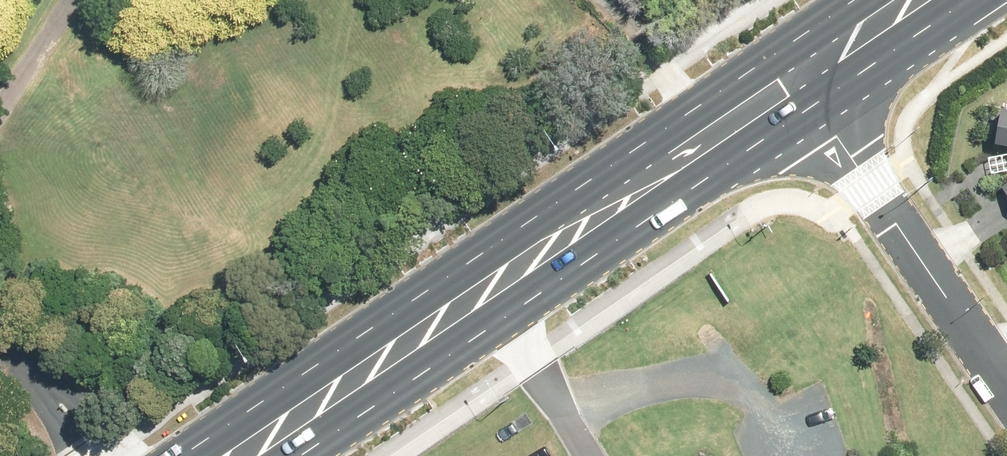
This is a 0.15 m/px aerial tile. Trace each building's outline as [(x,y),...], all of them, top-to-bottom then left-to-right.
[(1006,149),(1006,113),(991,110),(985,145),(1006,149)] [(998,188),(1006,203),(1006,183),(998,188)]
